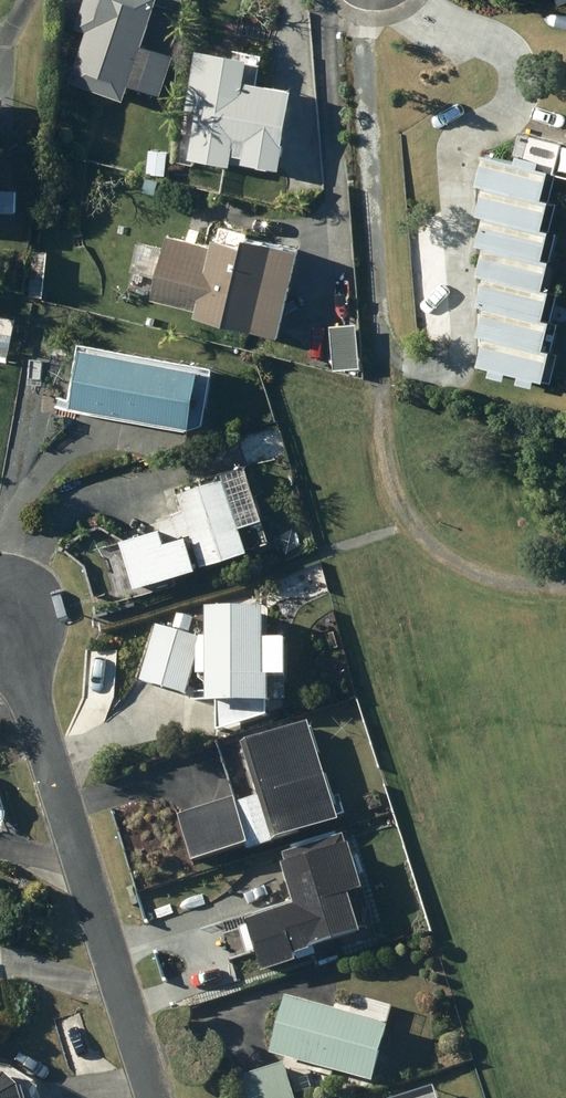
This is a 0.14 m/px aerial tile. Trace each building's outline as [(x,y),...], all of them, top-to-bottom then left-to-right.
[(75,82),(133,101),(138,86),(165,94),(178,54),(151,46),(165,0),(91,0),(82,29),(90,32),(75,82)] [(196,48),(180,154),(280,171),(294,88),(246,79),(250,58),(197,48),(196,48)] [(6,98),(0,98),(0,190),(11,191),(12,149),(5,148),(6,98)] [(562,170),(565,171),(565,140),(528,129),(520,158),(562,170)] [(151,149),(148,171),(169,174),(172,151),(151,149)] [(562,170),(520,158),(497,152),(489,181),(497,184),(562,202),(564,197),(555,195),(562,170)] [(497,184),(489,213),(496,215),(562,234),(564,227),(556,225),(562,202),(497,184)] [(496,215),(489,243),(498,245),(563,264),(565,258),(556,255),(562,234),(496,215)] [(208,310),(207,313),(290,335),(313,249),(257,234),(254,245),(227,237),(224,248),(176,236),(160,297),(208,310)] [(557,287),(563,264),(498,245),(490,273),(499,276),(564,294),(565,290),(557,287)] [(38,250),(36,296),(50,297),(52,251),(38,250)] [(557,317),(564,294),(499,276),(491,304),(500,306),(564,325),(565,319),(557,317)] [(564,325),(500,306),(492,334),(498,335),(565,355),(565,349),(558,347),(564,325)] [(330,325),(333,370),(360,368),(357,323),(330,325)] [(13,350),(17,335),(0,330),(0,346),(13,350)] [(520,370),(532,373),(530,380),(547,385),(550,376),(558,378),(565,355),(498,335),(490,363),(502,367),(500,373),(518,378),(520,370)] [(93,346),(82,407),(203,427),(213,367),(93,346)] [(194,509),(165,518),(172,541),(202,532),(213,564),(260,549),(252,525),(275,518),(258,464),(234,472),(235,475),(188,489),(194,509)] [(217,634),(209,634),(209,638),(195,634),(200,612),(168,616),(165,628),(157,626),(143,683),(192,696),(209,646),(209,678),(218,678),(219,705),(284,704),(284,679),(302,679),(302,641),(278,641),(278,611),(217,611),(217,634)] [(316,724),(251,746),(268,798),(244,807),(242,799),(184,819),(200,865),(254,847),(256,853),(349,822),(316,724)] [(266,920),(252,924),(265,969),(271,967),(272,973),(309,963),(307,957),(325,953),(324,949),(361,939),(365,956),(387,950),(382,934),(374,936),(369,919),(377,917),(379,913),(377,905),(371,901),(367,902),(365,905),(363,897),(376,893),(363,844),(355,847),(351,835),(291,851),(307,909),(291,913),(287,902),(263,909),(266,920)] [(292,998),(276,1054),(384,1083),(400,1026),(390,1023),(392,1017),(379,1013),(377,1021),(292,998)] [(242,1080),(247,1097),(302,1097),(291,1064),(242,1080)] [(31,1088),(26,1082),(15,1076),(0,1073),(0,1097),(34,1097),(31,1088)]
